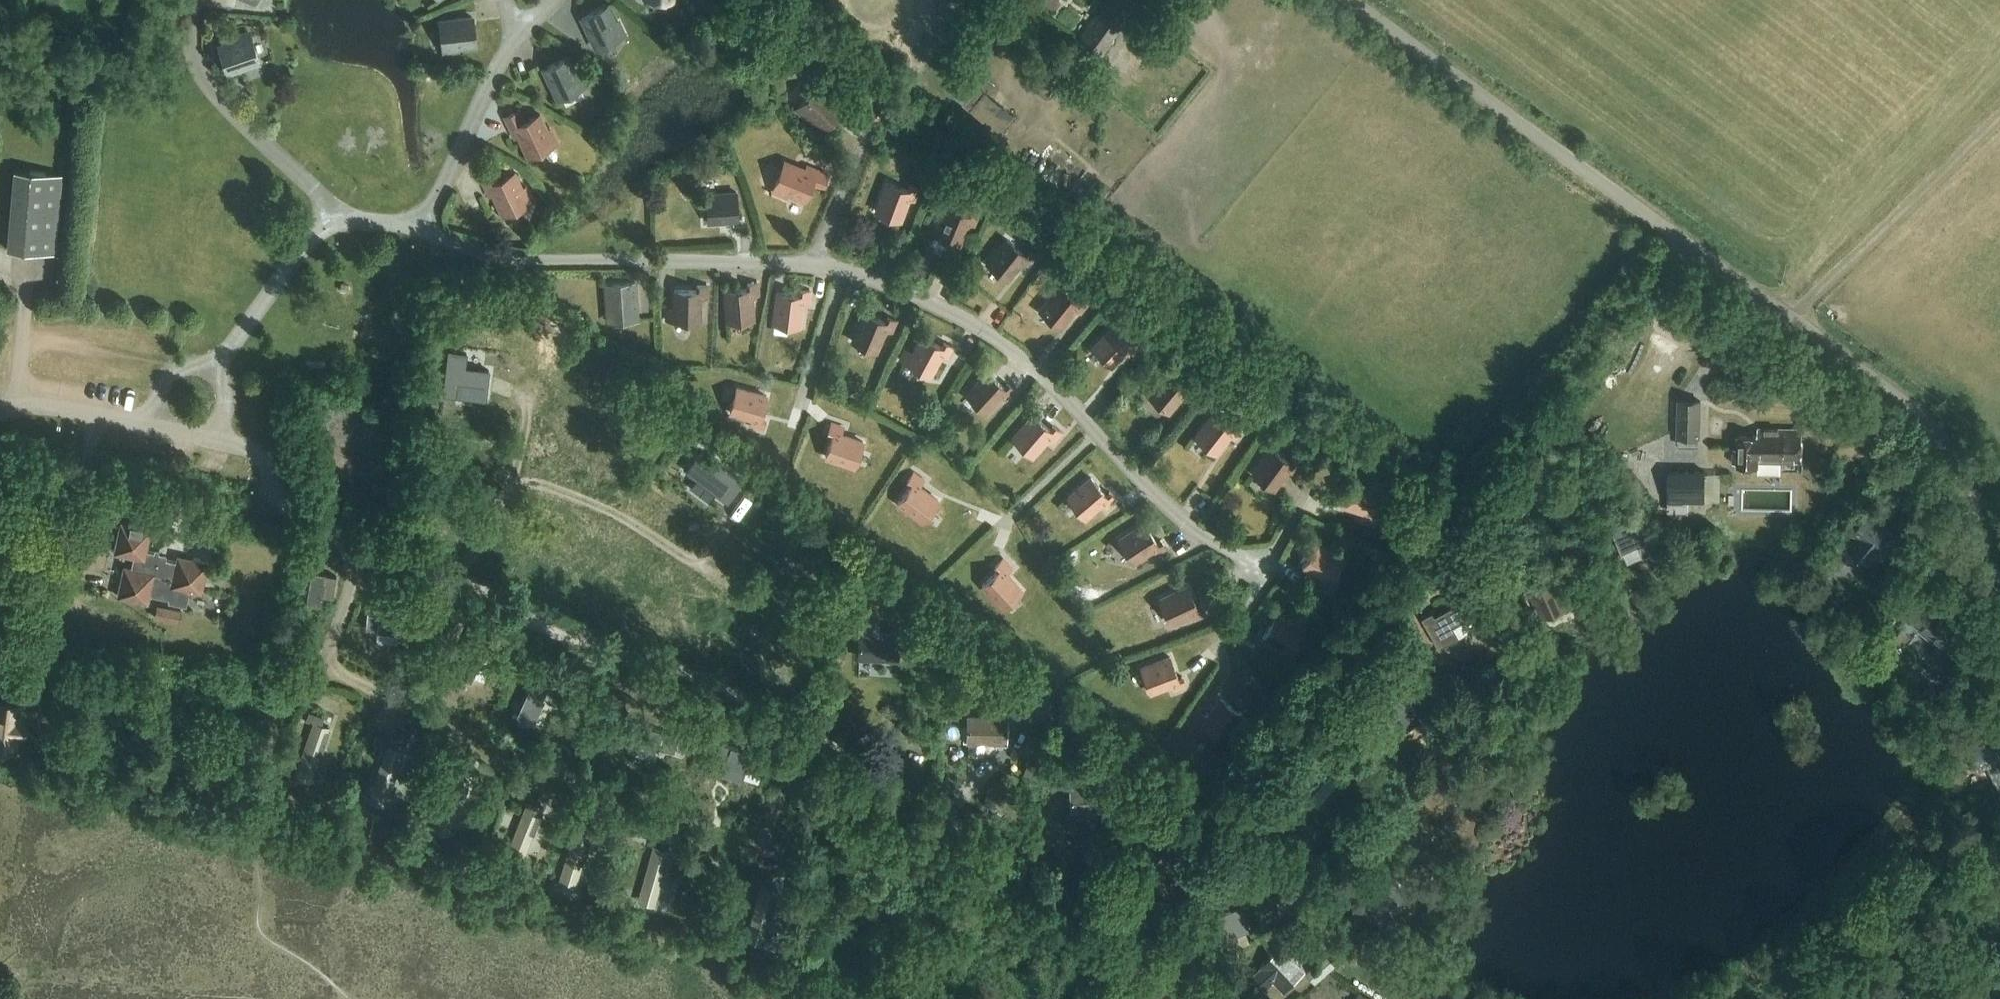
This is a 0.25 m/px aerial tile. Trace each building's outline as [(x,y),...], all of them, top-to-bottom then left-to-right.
[(1134,0),(1105,0),(1100,7),(1102,8),(1096,16),(1094,15),(1078,38),(1101,55),(1113,38),(1111,37),(1118,28),(1120,29),(1135,8),(1131,5),(1134,0)] [(595,47),(624,34),(618,20),(615,22),(607,5),(581,17),(595,47)] [(457,47),(476,45),(472,16),(440,20),(443,52),(458,50),(457,47)] [(235,36),(236,39),(219,45),(228,72),(259,62),(249,32),(235,36)] [(557,98),(586,84),(580,71),(577,72),(569,56),(543,68),(557,98)] [(1000,131),(1014,113),(961,73),(947,92),(1000,131)] [(844,123),(853,113),(837,98),(835,100),(818,85),(796,108),(807,118),(809,116),(823,128),(835,115),(844,123)] [(528,155),(557,142),(551,129),(548,130),(540,113),(523,121),(518,110),(506,116),(515,136),(518,135),(528,155)] [(822,187),(828,174),(807,166),(806,169),(785,160),(773,190),(786,195),(787,192),(804,199),(811,182),(822,187)] [(54,253),(61,173),(13,169),(6,249),(54,253)] [(503,214),(531,200),(525,187),(522,188),(514,172),(498,180),(493,169),(480,175),(490,195),(493,193),(503,214)] [(914,200),(919,188),(909,185),(908,189),(887,181),(876,210),(900,219),(908,198),(914,200)] [(733,225),(743,224),(742,217),(738,217),(737,192),(706,194),(708,221),(733,219),(733,225)] [(974,225),(979,213),(970,209),(968,214),(947,205),(939,224),(933,221),(928,231),(959,244),(968,222),(974,225)] [(1027,265),(1035,255),(1027,249),(1024,252),(1006,238),(986,262),(1007,279),(1021,261),(1027,265)] [(608,316),(637,314),(635,281),(605,283),(608,316)] [(753,319),(751,295),(758,295),(757,282),(747,283),(747,288),(725,290),(727,320),(753,319)] [(674,309),(667,309),(667,320),(700,320),(700,297),(707,297),(707,285),(697,285),(697,289),(674,289),(674,309)] [(1040,310),(1060,327),(1075,309),(1080,313),(1088,303),(1080,297),(1077,300),(1059,286),(1040,310)] [(809,303),(810,291),(800,290),(799,294),(777,292),(773,322),(799,326),(802,302),(809,303)] [(876,351),(885,329),(891,332),(896,320),(887,317),(885,321),(864,312),(852,340),(876,351)] [(1127,349),(1132,353),(1141,344),(1134,337),(1130,341),(1114,325),(1093,347),(1111,365),(1127,349)] [(941,346),(922,335),(907,363),(930,375),(941,355),(946,358),(952,347),(944,342),(941,346)] [(464,366),(466,352),(447,350),(442,392),(485,397),(488,369),(464,366)] [(1006,399),(1014,390),(1007,383),(1004,386),(987,371),(966,394),(985,412),(1001,394),(1006,399)] [(1183,394),(1188,398),(1196,388),(1188,382),(1185,385),(1168,371),(1148,395),(1168,412),(1183,394)] [(750,424),(763,428),(765,418),(761,417),(766,395),(736,387),(730,412),(752,418),(750,424)] [(1701,398),(1677,398),(1677,436),(1701,437),(1701,398)] [(1230,434),(1235,438),(1243,428),(1235,422),(1232,426),(1214,412),(1195,436),(1215,452),(1230,434)] [(1032,455),(1047,437),(1052,441),(1060,432),(1053,425),(1050,429),(1033,414),(1012,437),(1032,455)] [(841,434),(843,428),(831,424),(828,433),(832,435),(825,456),(855,466),(863,441),(841,434)] [(1757,464),(1757,460),(1801,461),(1800,428),(1757,427),(1757,434),(1738,434),(1737,460),(1737,464),(1757,464)] [(1287,470),(1292,474),(1300,464),(1292,458),(1289,461),(1271,448),(1253,473),(1273,489),(1287,470)] [(701,450),(686,469),(728,500),(742,481),(701,450)] [(653,464),(647,458),(635,471),(642,476),(653,464)] [(1704,499),(1705,473),(1705,469),(1669,468),(1668,498),(1668,512),(1687,512),(1687,501),(1704,502),(1704,499)] [(907,481),(911,484),(897,502),(923,521),(938,500),(919,486),(923,481),(913,473),(907,481)] [(1084,517),(1102,502),(1106,507),(1116,499),(1109,491),(1106,494),(1091,477),(1067,497),(1084,517)] [(1361,517),(1373,521),(1376,512),(1372,510),(1378,489),(1349,479),(1341,504),(1363,511),(1361,517)] [(1640,505),(1607,518),(1619,549),(1653,536),(1640,505)] [(1855,526),(1861,531),(1850,545),(1870,561),(1881,547),(1887,552),(1901,536),(1868,510),(1855,526)] [(169,598),(168,601),(186,605),(190,589),(201,591),(207,562),(177,556),(176,561),(157,556),(158,551),(146,549),(150,528),(121,522),(114,551),(137,556),(134,568),(124,566),(117,595),(147,602),(149,594),(169,598)] [(1152,549),(1155,554),(1166,548),(1161,539),(1156,542),(1144,523),(1118,540),(1132,562),(1152,549)] [(1331,590),(1335,581),(1331,578),(1342,559),(1315,544),(1302,567),(1323,578),(1320,584),(1331,590)] [(995,566),(998,570),(981,585),(1003,608),(1022,590),(1006,573),(1011,569),(1002,559),(995,566)] [(1538,577),(1534,567),(1519,573),(1529,596),(1533,595),(1541,614),(1574,600),(1567,584),(1563,586),(1555,569),(1538,577)] [(327,593),(336,595),(340,572),(316,568),(310,600),(325,603),(327,593)] [(1159,599),(1170,623),(1191,613),(1194,619),(1205,614),(1201,604),(1197,606),(1187,586),(1159,599)] [(1440,647),(1459,636),(1453,625),(1473,614),(1479,625),(1489,619),(1483,608),(1473,614),(1461,591),(1451,597),(1455,604),(1425,620),(1440,647)] [(154,617),(179,623),(182,608),(157,603),(154,617)] [(1937,606),(1918,630),(1948,652),(1967,629),(1937,606)] [(377,630),(399,632),(399,631),(415,632),(416,615),(368,611),(366,627),(377,628),(377,630)] [(444,654),(463,664),(464,663),(478,670),(486,655),(443,633),(435,648),(445,653),(444,654)] [(897,658),(898,634),(859,633),(858,657),(897,658)] [(978,665),(972,651),(959,657),(964,670),(978,665)] [(1937,669),(1950,680),(1963,664),(1950,654),(1937,669)] [(1150,692),(1172,684),(1174,690),(1186,685),(1182,676),(1178,678),(1170,657),(1141,667),(1150,692)] [(513,688),(533,696),(533,695),(548,701),(555,685),(510,666),(503,682),(513,686),(513,688)] [(1415,713),(1408,701),(1402,693),(1374,712),(1389,734),(1417,715),(1415,713)] [(1030,696),(1013,695),(1012,719),(1029,719),(1030,696)] [(1194,723),(1202,729),(1205,725),(1224,738),(1241,713),(1220,698),(1207,717),(1201,713),(1194,723)] [(0,699),(0,749),(19,751),(20,737),(24,738),(26,713),(24,713),(25,702),(0,699)] [(1007,718),(968,716),(967,740),(1006,742),(1007,718)] [(330,726),(314,721),(295,776),(312,782),(330,726)] [(679,735),(632,722),(627,739),(638,742),(637,743),(658,749),(658,747),(674,752),(677,742),(685,745),(689,729),(681,727),(679,735)] [(1998,745),(1992,733),(1964,747),(1976,771),(1987,766),(1999,793),(1999,749),(1998,745)] [(766,757),(720,742),(714,759),(725,762),(725,764),(745,770),(745,769),(761,773),(766,757)] [(371,791),(387,797),(394,779),(395,779),(403,755),(402,755),(404,751),(388,745),(371,791)] [(1105,784),(1105,773),(1067,775),(1069,794),(1070,811),(1108,809),(1106,784),(1105,784)] [(459,809),(469,785),(468,785),(469,781),(453,775),(436,820),(432,829),(448,835),(452,826),(459,808),(459,809)] [(1133,780),(1121,776),(1117,789),(1129,793),(1133,780)] [(543,806),(528,799),(508,844),(524,851),(532,833),(532,834),(543,811),(542,810),(543,806)] [(591,833),(574,828),(557,884),(575,889),(591,833)] [(637,900),(655,905),(670,849),(653,844),(637,900)] [(1390,906),(1407,895),(1393,873),(1354,897),(1361,909),(1369,903),(1384,927),(1397,919),(1390,906)] [(745,940),(763,944),(778,888),(760,883),(745,940)] [(1194,924),(1203,947),(1248,930),(1240,907),(1194,924)] [(1306,972),(1284,946),(1261,965),(1262,966),(1254,973),(1266,987),(1274,980),(1283,991),(1306,972)] [(1336,965),(1326,954),(1305,972),(1315,983),(1336,965)] [(1156,988),(1148,998),(1172,998),(1156,988)] [(1360,990),(1354,998),(1377,998),(1360,990)]
